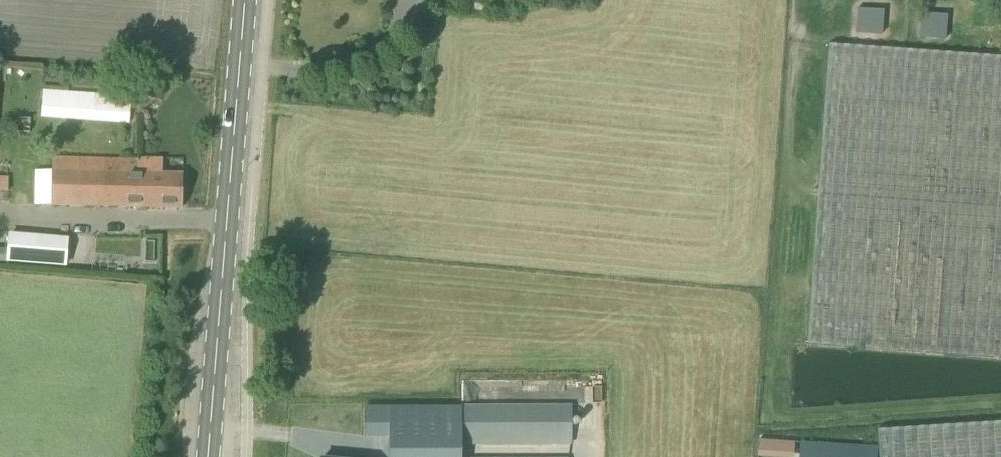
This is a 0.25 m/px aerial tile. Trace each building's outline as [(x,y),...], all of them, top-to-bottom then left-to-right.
[(830,45),(808,345),(1000,358),(1000,57),(830,45)] [(43,83),(40,117),(130,123),(133,89),(43,83)] [(53,159),(52,206),(181,209),(182,174),(161,174),(161,159),(53,159)] [(8,192),(8,176),(0,176),(0,191),(8,192)] [(10,232),(7,260),(67,265),(69,237),(10,232)] [(366,406),(366,438),(390,438),(390,456),(462,456),(462,444),(462,406),(366,406)] [(480,444),(503,444),(531,443),(573,443),(572,406),(462,406),(462,444),(480,444)] [(880,456),(1000,456),(1000,423),(878,430),(880,456)] [(801,443),(800,456),(876,456),(877,448),(801,443)]
